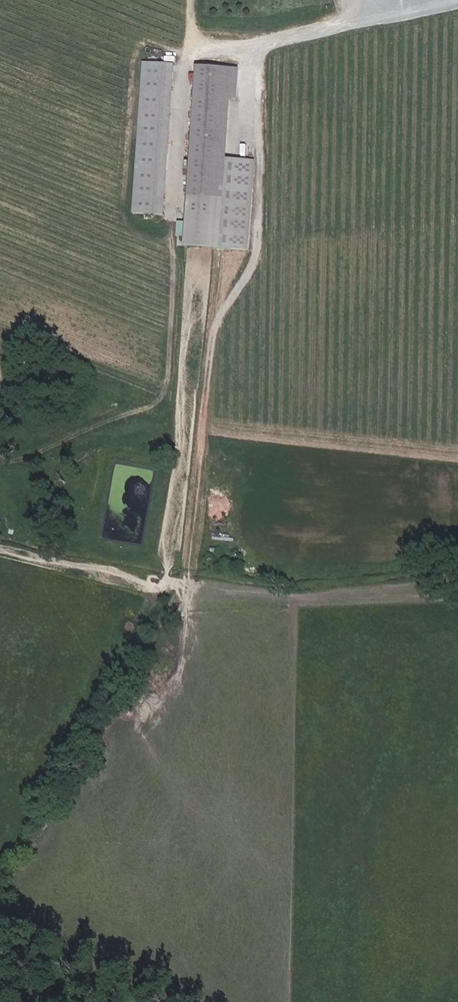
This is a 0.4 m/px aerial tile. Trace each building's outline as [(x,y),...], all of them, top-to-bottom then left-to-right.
[(165,215),(174,65),(143,63),(134,213),(165,215)] [(249,250),(255,160),(220,158),(224,99),(237,99),(239,69),(197,67),(187,246),(249,250)]
